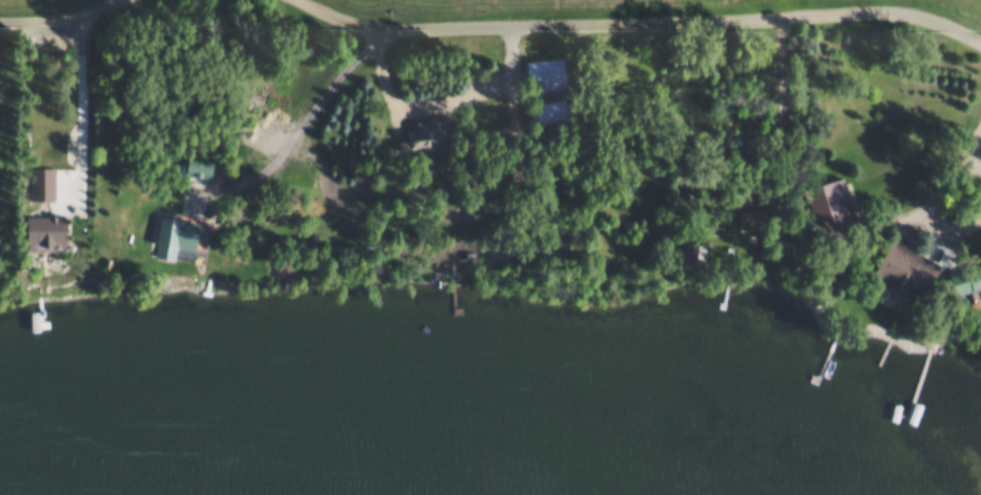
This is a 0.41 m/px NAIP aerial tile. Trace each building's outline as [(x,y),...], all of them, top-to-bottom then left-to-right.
[(516,61),(554,57),(557,87),(519,91),(516,61)] [(265,126),(275,95),(260,90),(250,121),(265,126)] [(518,105),(554,97),(559,116),(523,125),(518,105)] [(386,150),(384,136),(396,135),(395,125),(403,125),(402,122),(433,119),(436,145),(386,150)] [(207,153),(204,177),(177,173),(180,149),(207,153)] [(799,186),(840,174),(850,209),(809,221),(799,186)] [(734,207),(765,205),(767,224),(736,226),(734,207)] [(36,213),(47,213),(47,216),(54,216),(54,245),(13,245),(13,215),(36,216),(36,213)] [(189,221),(184,250),(146,245),(150,216),(189,221)] [(888,236),(937,263),(915,302),(866,274),(888,236)] [(665,246),(687,243),(689,259),(667,262),(665,246)] [(945,268),(980,258),(980,284),(952,293),(945,268)]
